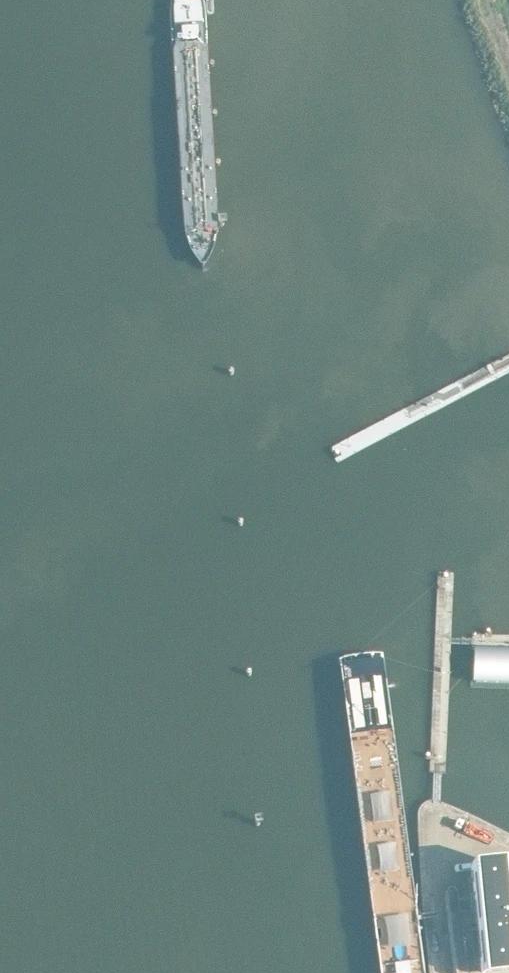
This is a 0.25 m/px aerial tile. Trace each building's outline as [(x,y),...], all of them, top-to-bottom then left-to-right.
[(497,553),(508,577),(508,547),(497,553)] [(487,969),(508,967),(508,862),(477,865),(487,969)]
